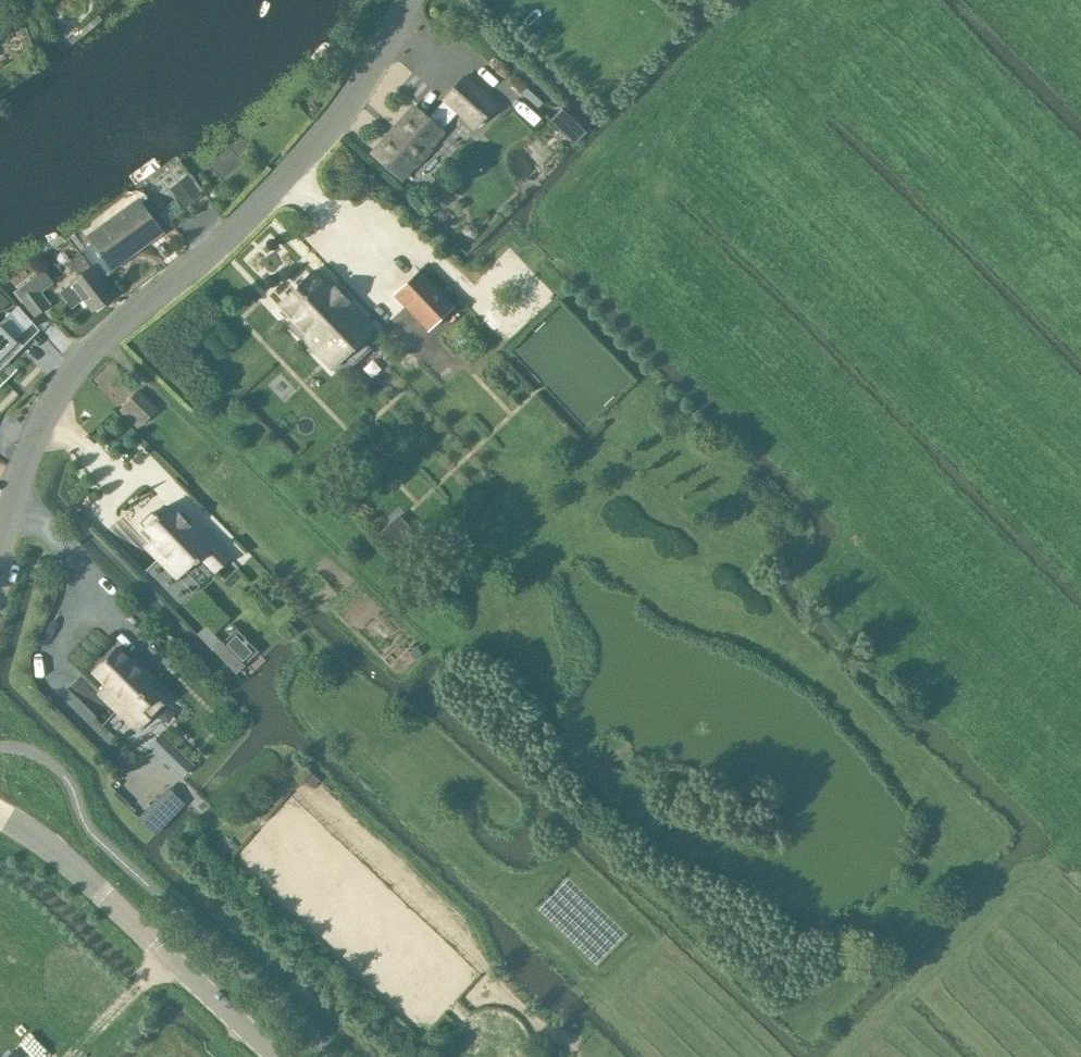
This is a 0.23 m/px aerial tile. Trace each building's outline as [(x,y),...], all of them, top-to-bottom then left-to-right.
[(462,78),(444,97),(476,126),(494,107),(462,78)] [(416,107),(373,154),(398,177),(441,130),(416,107)] [(549,120),(569,140),(581,128),(560,108),(549,120)] [(192,181),(174,194),(176,196),(184,208),(202,195),(192,181)] [(87,236),(91,242),(111,269),(162,232),(138,198),(87,236)] [(474,240),(476,238),(477,237),(478,235),(479,233),(479,231),(478,228),(477,227),(476,225),(474,224),(471,223),(470,223),(467,224),(466,225),(464,226),(463,227),(462,230),(462,232),(462,234),(463,236),(464,238),(467,239),(469,240),(472,240),(474,240)] [(79,274),(69,281),(92,311),(114,294),(81,252),(69,262),(79,274)] [(43,268),(14,291),(34,317),(51,304),(42,292),(53,283),(43,268)] [(345,356),(355,367),(372,351),(362,340),(371,332),(345,305),(350,299),(337,285),(331,290),(313,271),(278,304),(294,321),(289,325),(301,338),(306,333),(336,365),(345,356)] [(394,295),(428,330),(453,306),(419,271),(394,295)] [(1,311),(10,302),(0,292),(0,311),(1,311)] [(24,346),(23,345),(19,348),(13,342),(32,323),(36,327),(37,326),(17,306),(0,323),(0,370),(24,346)] [(138,388),(122,405),(141,424),(157,406),(138,388)] [(145,545),(159,559),(167,551),(185,570),(200,556),(215,571),(229,557),(194,521),(190,525),(178,513),(175,516),(166,506),(156,516),(152,512),(141,522),(145,526),(144,527),(153,537),(145,545)] [(213,650),(236,674),(246,664),(222,640),(213,650)] [(410,654),(416,659),(423,652),(417,646),(410,654)] [(117,647),(93,672),(106,685),(98,692),(116,710),(138,731),(145,724),(174,695),(134,656),(130,660),(117,647)] [(162,733),(149,746),(181,778),(194,764),(162,733)] [(140,818),(156,833),(185,803),(169,788),(140,818)]
